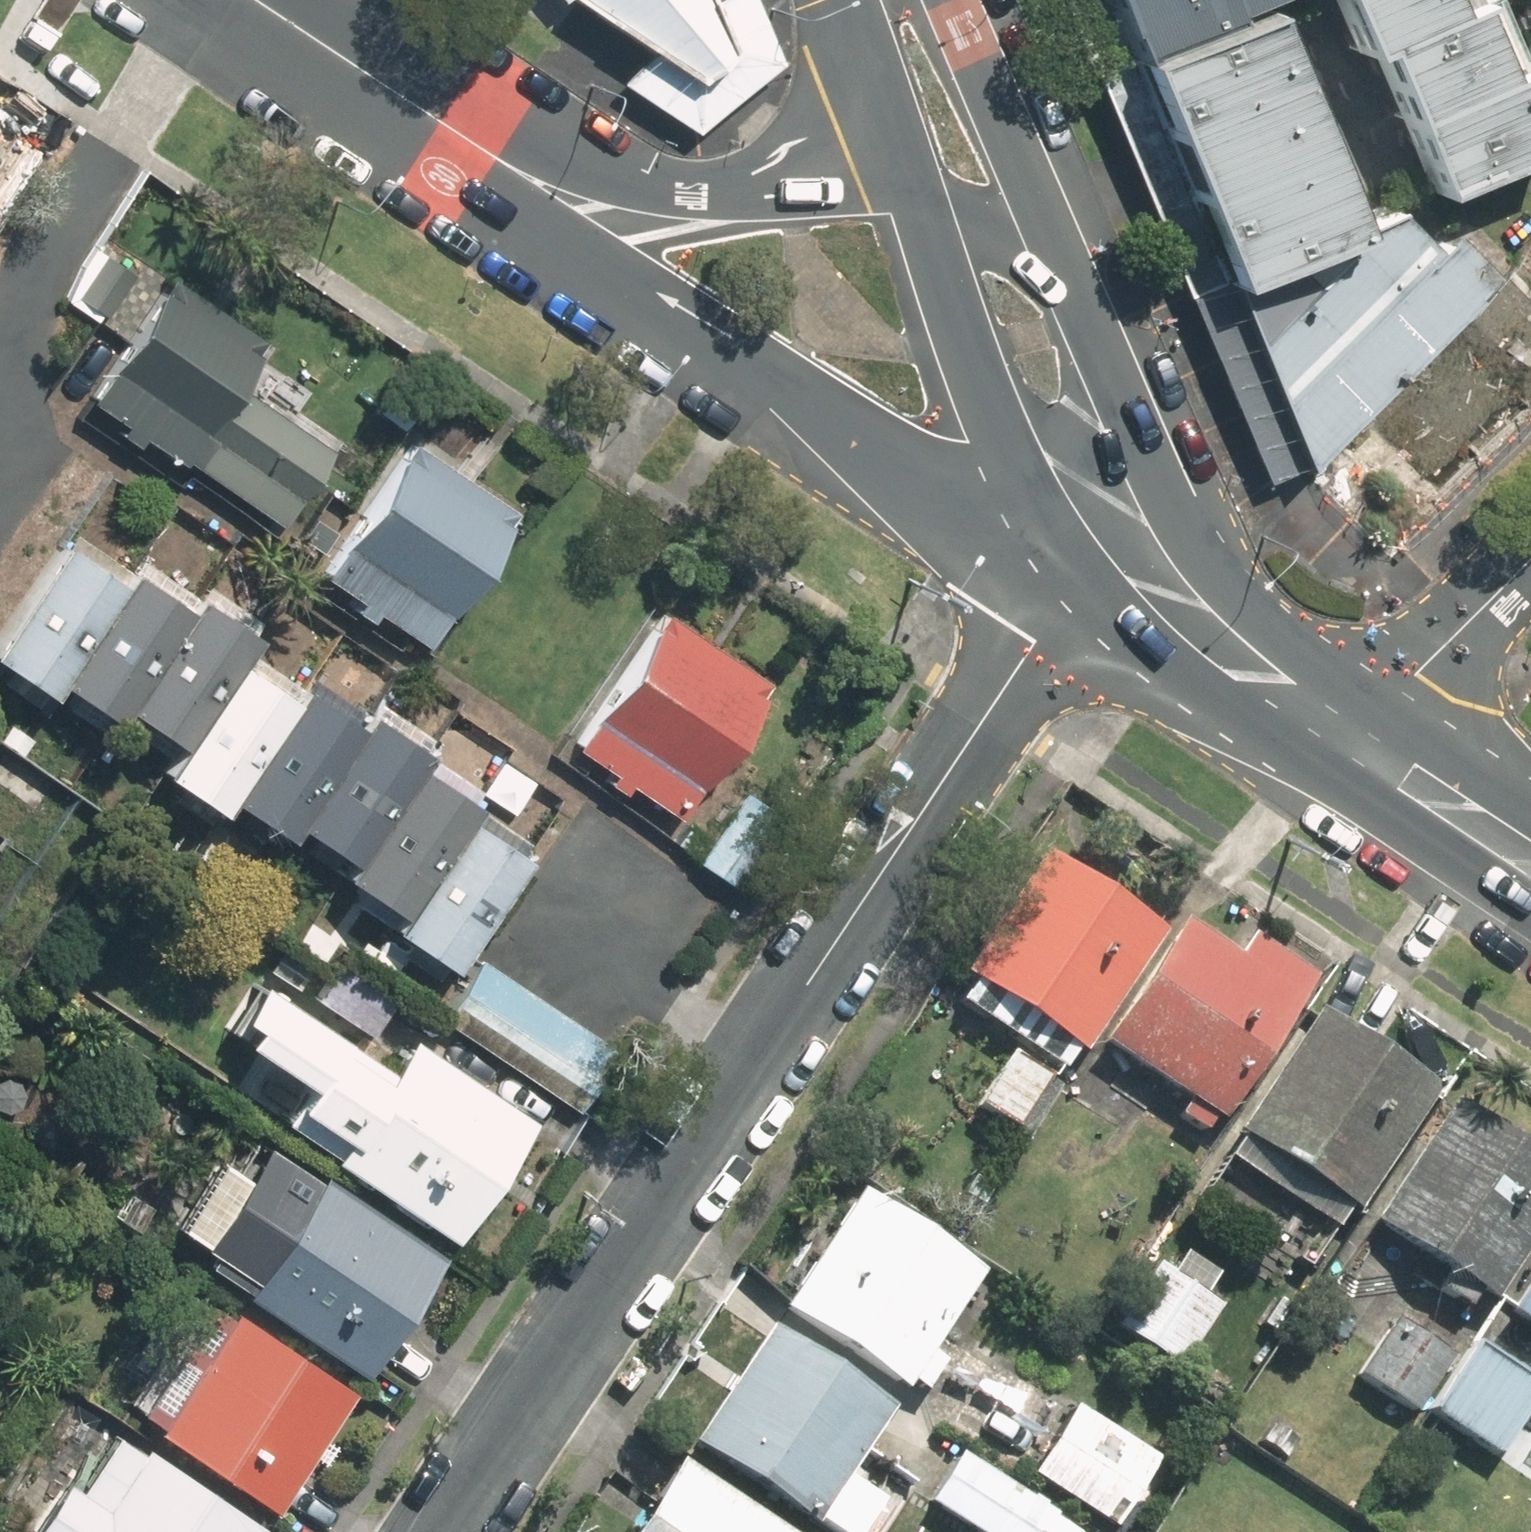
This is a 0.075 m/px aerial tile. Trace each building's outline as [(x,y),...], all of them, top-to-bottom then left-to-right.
[(705,0),(535,0),(543,10),(589,38),(629,66),(670,95),(718,53),(705,0)] [(705,0),(718,53),(670,95),(629,66),(606,88),(684,139),(765,70),(736,0),(705,0)] [(1105,58),(1240,0),(1063,0),(1091,64),(1105,58)] [(1105,58),(1206,290),(1343,231),(1244,0),(1240,0),(1105,58)] [(1399,0),(1289,0),(1317,65),(1329,60),(1391,205),(1509,155),(1475,78),(1459,85),(1428,14),(1409,22),(1399,0)] [(1069,73),(1169,305),(1206,290),(1105,58),(1091,64),(1069,73)] [(1343,231),(1206,290),(1281,467),(1285,474),(1442,315),(1476,280),(1425,235),(1412,250),(1388,209),(1343,231)] [(274,345),(183,276),(95,391),(280,532),(344,448),(250,377),(274,345)] [(1169,305),(1244,481),(1281,467),(1206,290),(1169,305)] [(521,505),(418,432),(325,564),(428,637),(521,505)] [(1346,589),(1374,562),(1288,478),(1285,474),(1281,467),(1244,481),(1257,502),(1346,589)] [(142,572),(82,532),(3,646),(63,687),(71,674),(142,572)] [(209,600),(150,560),(142,572),(71,674),(130,714),(139,702),(209,600)] [(274,626),(218,587),(209,600),(139,702),(195,740),(257,650),(274,626)] [(667,822),(766,685),(654,604),(555,742),(667,822)] [(313,689),(257,650),(195,740),(178,765),(234,804),(243,791),(313,689)] [(379,716),(322,677),(313,689),(243,791),(300,830),(311,814),(379,716)] [(446,738),(390,700),(379,716),(311,814),(367,852),(436,753),(446,738)] [(492,792),(436,753),(367,852),(357,867),(413,906),(483,806),(492,792)] [(540,845),(483,806),(413,906),(404,920),(461,959),(540,845)] [(1146,941),(1028,859),(946,977),(1064,1059),(1146,941)] [(1157,1117),(1188,1139),(1301,982),(1239,938),(1221,963),(1169,926),(1082,1048),(1165,1107),(1157,1117)] [(620,1036),(488,951),(446,1017),(578,1102),(620,1036)] [(459,1238),(549,1113),(427,1025),(399,1064),(337,1019),(291,1083),(321,1104),(305,1126),(459,1238)] [(1419,1098),(1302,1019),(1207,1158),(1324,1238),(1419,1098)] [(1031,1085),(995,1061),(963,1110),(999,1134),(1031,1085)] [(1435,1111),(1347,1233),(1466,1318),(1530,1228),(1530,1180),(1435,1111)] [(452,1250),(281,1133),(258,1167),(233,1150),(183,1223),(260,1276),(254,1284),(373,1365),(452,1250)] [(760,1326),(886,1411),(900,1391),(911,1398),(934,1365),(918,1355),(970,1279),(848,1196),(760,1326)] [(1491,1321),(1530,1348),(1530,1262),(1491,1321)] [(1159,1378),(1204,1314),(1142,1269),(1096,1334),(1159,1378)] [(356,1389),(214,1290),(132,1408),(274,1507),(356,1389)] [(1404,1417),(1440,1364),(1386,1327),(1350,1380),(1404,1417)] [(781,1531),(798,1531),(877,1416),(755,1333),(671,1457),(781,1531)] [(1529,1400),(1464,1354),(1421,1415),(1487,1461),(1529,1400)] [(1019,1481),(1052,1504),(1046,1512),(1076,1531),(1106,1531),(1151,1467),(1068,1410),(1019,1481)] [(118,1413),(43,1523),(56,1531),(282,1531),(285,1527),(118,1413)] [(945,1459),(914,1510),(951,1531),(1064,1531),(945,1459)] [(665,1466),(620,1531),(763,1531),(665,1466)]
